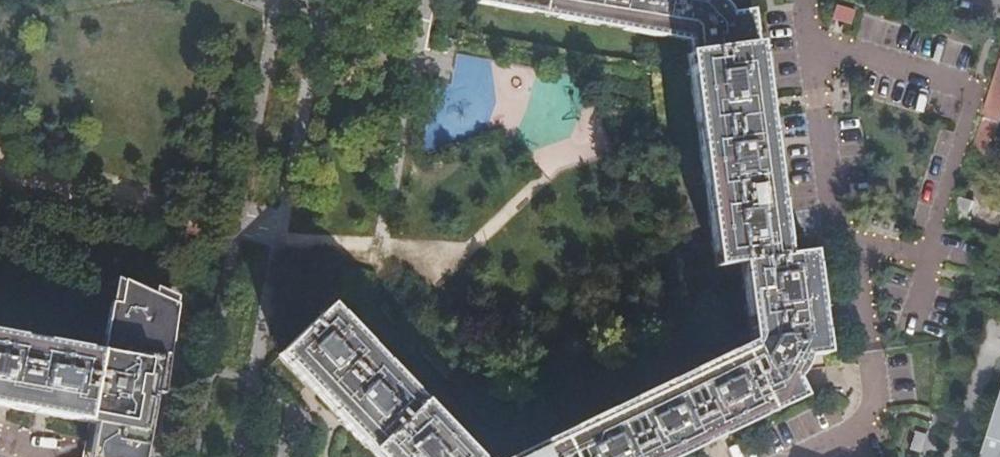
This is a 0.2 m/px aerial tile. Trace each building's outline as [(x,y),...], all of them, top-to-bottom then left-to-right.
[(718,267),(742,263),(753,342),(617,407),(513,456),(675,456),(801,396),(789,373),(801,355),(826,352),(811,253),(787,256),(753,11),(729,15),(717,2),(717,0),(479,0),(479,3),(542,14),(689,41),(691,54),(688,54),(718,267)] [(997,73),(994,83),(975,144),(971,158),(986,163),(999,124),(999,65),(997,73)] [(97,354),(85,423),(92,425),(98,426),(96,438),(95,440),(95,443),(96,447),(97,450),(99,454),(102,456),(133,456),(135,454),(137,451),(138,449),(139,446),(165,303),(148,295),(110,278),(97,354)] [(153,394),(162,396),(178,308),(180,301),(149,287),(148,295),(165,303),(139,446),(138,449),(137,451),(135,454),(133,456),(141,456),(153,394)] [(330,308),(279,356),(303,382),(355,436),(376,456),(473,456),(330,308)] [(53,418),(85,423),(97,354),(0,337),(0,408),(53,418)] [(92,425),(86,456),(102,456),(99,454),(97,450),(96,447),(95,443),(95,440),(96,438),(98,426),(92,425)] [(999,433),(990,456),(999,456),(999,428),(999,433)]
